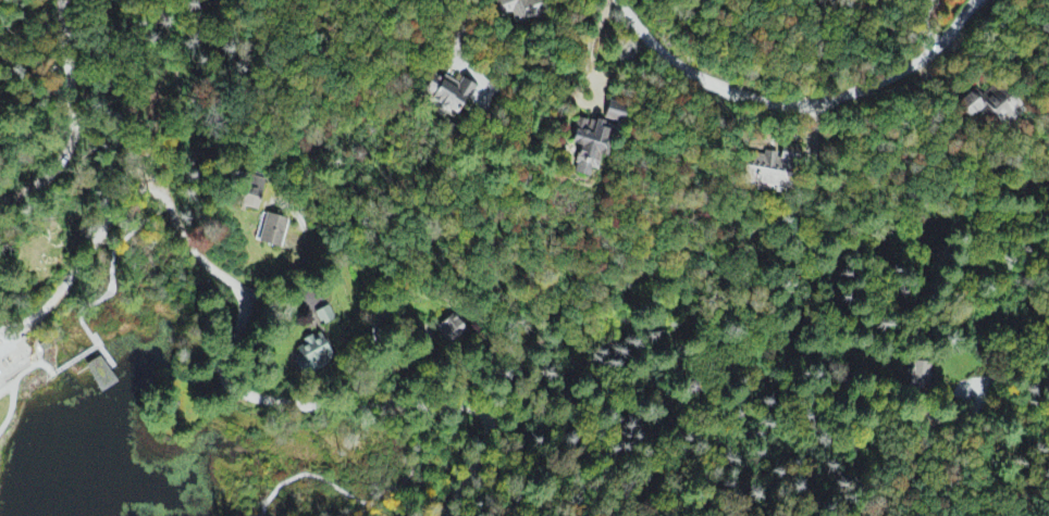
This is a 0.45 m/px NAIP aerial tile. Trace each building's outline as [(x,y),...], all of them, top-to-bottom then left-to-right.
[(542,0),(496,0),(503,19),(512,15),(516,25),(547,14),(542,0)] [(459,87),(438,75),(425,98),(459,117),(477,88),(463,80),(459,87)] [(977,91),(959,107),(973,122),(986,109),(998,122),(1005,116),(1010,121),(1023,109),(998,83),(983,97),(977,91)] [(607,121),(626,127),(631,108),(612,103),(607,121)] [(619,128),(581,118),(575,145),(583,147),(576,175),(596,180),(602,156),(611,158),(619,128)] [(785,197),(797,153),(782,149),(780,157),(765,153),(763,159),(754,157),(751,167),(747,165),(741,186),(785,197)] [(249,179),(238,206),(256,213),(267,186),(249,179)] [(260,246),(282,250),(287,221),(265,217),(260,246)] [(336,322),(330,308),(317,314),(323,328),(336,322)] [(437,331),(450,346),(467,331),(453,316),(437,331)] [(305,377),(336,363),(322,334),(303,343),(305,347),(293,353),(305,377)] [(88,366),(102,388),(114,379),(100,357),(88,366)] [(929,365),(911,364),(909,391),(927,392),(929,365)]
